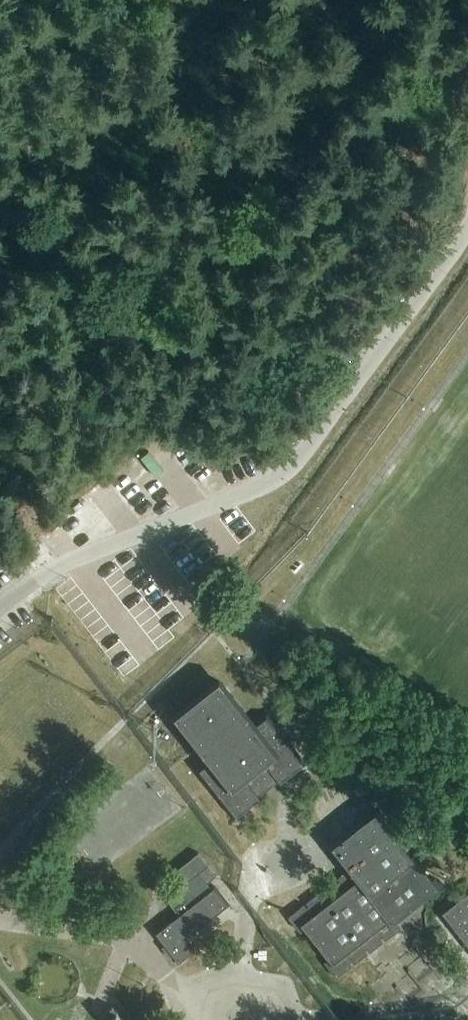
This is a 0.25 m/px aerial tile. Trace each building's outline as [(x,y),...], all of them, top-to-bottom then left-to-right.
[(258,798),(278,782),(279,783),(302,764),(266,717),(254,726),(218,681),(177,713),(173,716),(196,745),(210,762),(199,771),(236,817),(258,799),(258,798)] [(305,930),(328,960),(323,963),(336,979),(352,966),(349,963),(351,961),(353,964),(367,954),(364,951),(367,949),(369,952),(382,942),(380,939),(382,937),(384,940),(401,928),(395,920),(437,888),(414,860),(375,812),(331,846),(350,870),(337,879),(339,883),(337,884),(335,881),(321,891),(324,895),(321,897),(319,894),(306,903),(309,907),(306,909),(304,906),(287,918),(300,934),(305,930)] [(227,906),(213,889),(211,890),(205,882),(212,877),(195,853),(174,869),(185,884),(165,899),(178,916),(155,934),(164,945),(162,947),(171,958),(173,956),(178,963),(192,952),(184,940),(227,906)] [(441,913),(467,947),(467,892),(441,913)] [(112,1007),(103,1014),(108,1019),(122,1019),(112,1007)]
